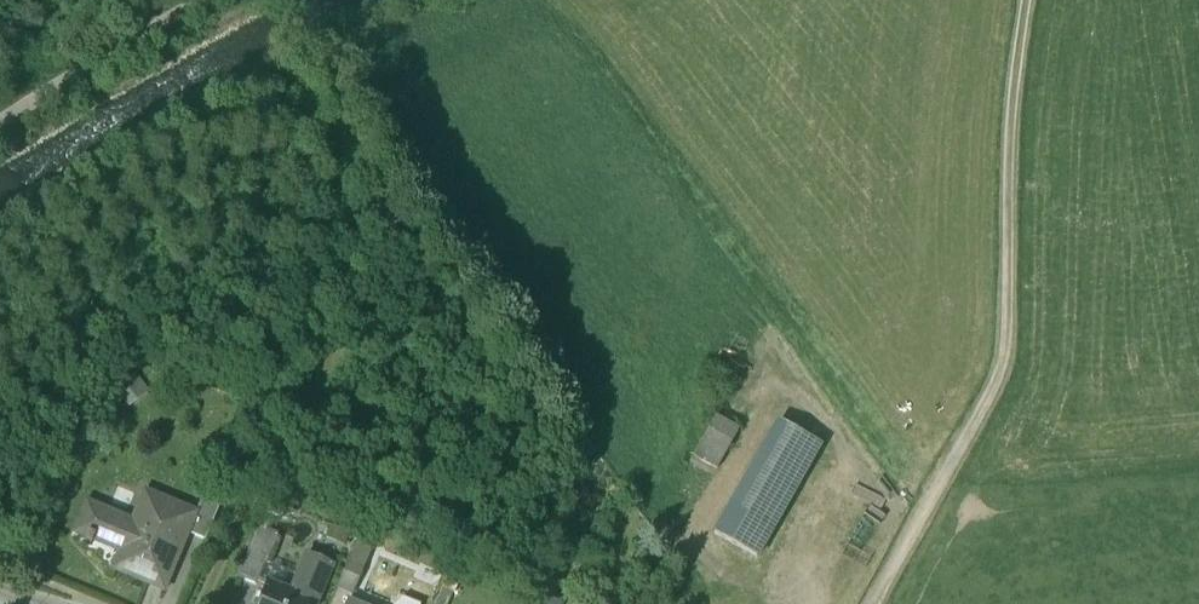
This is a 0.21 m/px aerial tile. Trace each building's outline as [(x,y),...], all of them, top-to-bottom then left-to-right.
[(750,355),(740,348),(732,361),(742,368),(750,355)] [(742,372),(728,363),(718,379),(733,388),(742,372)] [(738,432),(714,419),(693,457),(716,470),(738,432)] [(777,423),(726,512),(769,536),(819,448),(777,423)] [(195,514),(144,493),(131,522),(99,508),(89,534),(94,537),(125,550),(116,571),(113,569),(112,571),(163,592),(185,538),(195,514)] [(203,496),(195,514),(185,538),(203,546),(222,504),(203,496)] [(89,534),(99,508),(84,503),(70,538),(85,544),(89,534)] [(289,512),(270,504),(266,516),(285,523),(289,512)] [(769,536),(726,512),(714,534),(756,558),(769,536)] [(258,527),(249,551),(268,559),(278,536),(258,527)] [(335,530),(330,542),(350,550),(355,538),(335,530)] [(94,537),(89,534),(85,544),(90,545),(94,537)] [(361,538),(336,597),(352,603),(353,603),(378,545),(361,538)] [(385,547),(380,560),(400,569),(406,556),(385,547)] [(268,559),(249,551),(237,578),(256,586),(268,559)] [(306,557),(290,595),(309,602),(308,603),(315,603),(330,568),(306,557)] [(557,588),(537,580),(527,603),(550,603),(557,588)] [(266,585),(259,603),(308,603),(309,602),(290,595),(266,585)]
